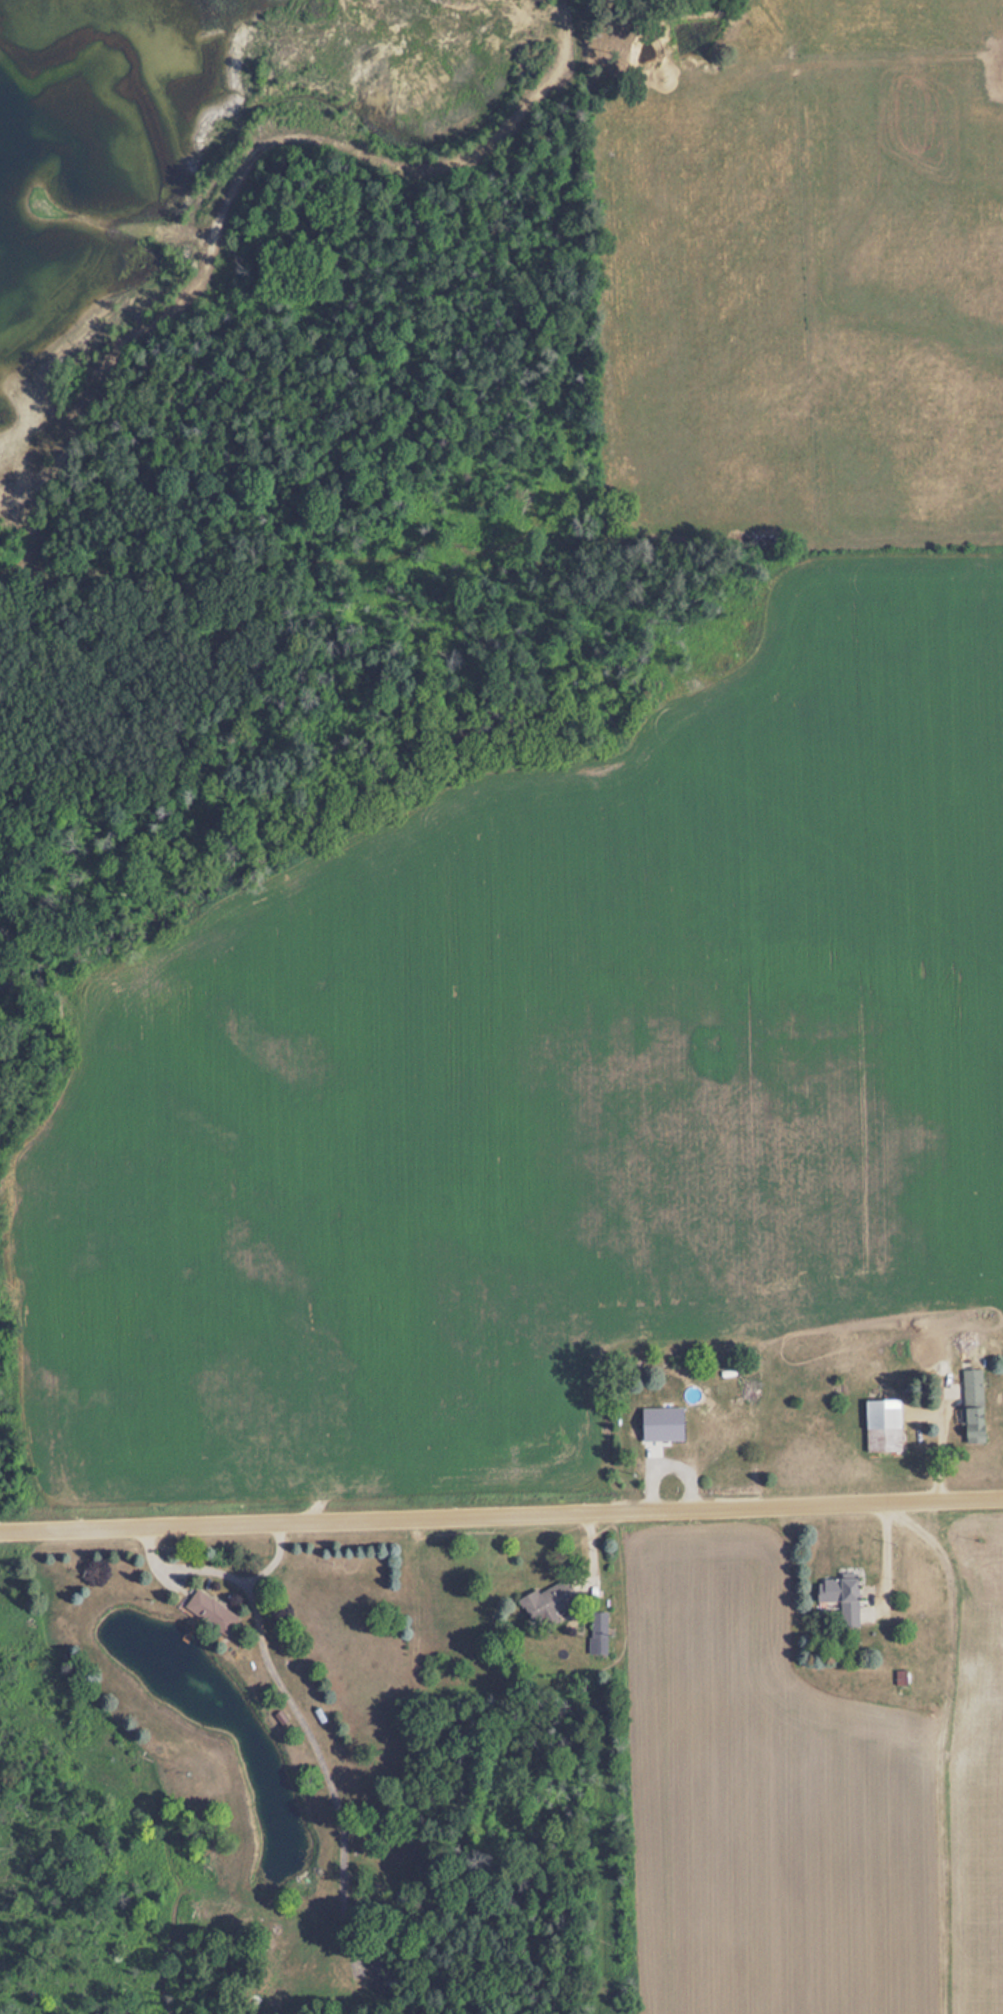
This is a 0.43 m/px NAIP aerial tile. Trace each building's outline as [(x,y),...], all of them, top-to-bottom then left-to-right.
[(984,1443),(983,1370),(961,1370),(963,1443),(984,1443)] [(902,1451),(901,1400),(866,1401),(867,1452),(902,1451)] [(677,1415),(676,1436),(753,1436),(753,1406),(736,1406),(735,1415),(677,1415)] [(520,1599),(534,1627),(557,1616),(554,1611),(578,1600),(567,1577),(520,1599)] [(859,1577),(841,1577),(841,1626),(859,1626),(859,1577)] [(184,1606),(224,1637),(238,1619),(198,1588),(184,1606)] [(606,1635),(606,1613),(593,1613),(593,1635),(606,1635)]
